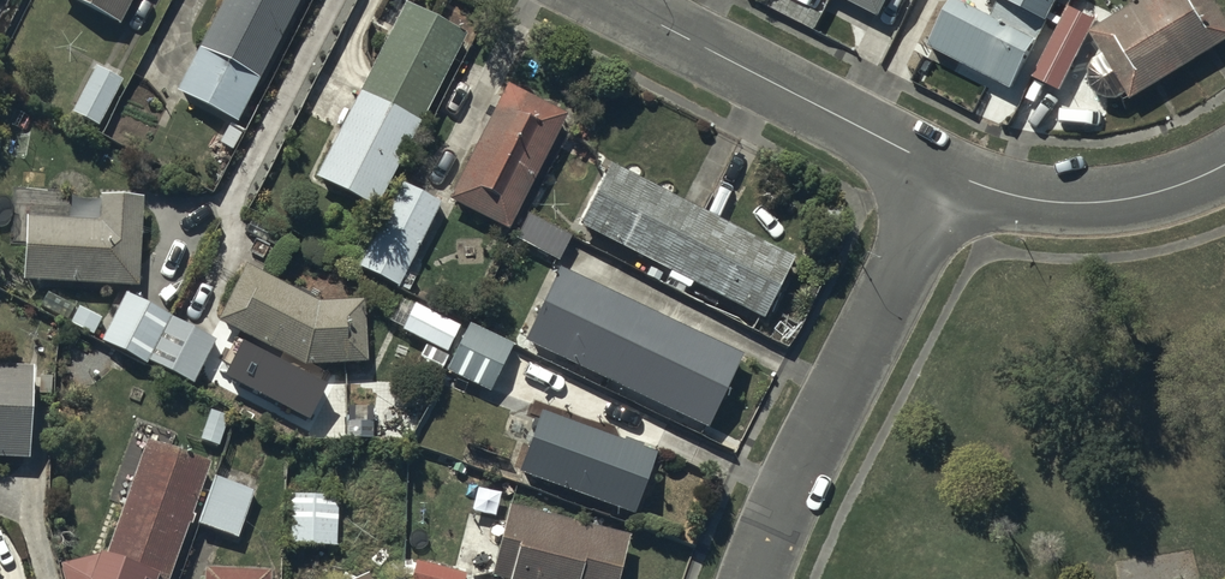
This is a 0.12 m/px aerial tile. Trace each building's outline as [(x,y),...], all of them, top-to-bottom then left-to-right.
[(117,19),(127,0),(79,0),(117,19)] [(198,43),(256,74),(295,0),(220,0),(198,43)] [(404,0),(400,0),(314,172),(374,202),(461,29),(404,0)] [(813,25),(820,13),(796,0),(766,0),(813,25)] [(879,8),(883,0),(863,0),(879,8)] [(928,41),(1011,85),(1037,37),(967,0),(949,0),(928,41)] [(1045,13),(1051,0),(1018,0),(1045,13)] [(1091,27),(1131,95),(1224,35),(1224,12),(1218,0),(1135,0),(1091,27)] [(1094,15),(1069,2),(1033,72),(1058,85),(1094,15)] [(253,77),(195,46),(174,85),(232,116),(253,77)] [(121,77),(95,64),(72,109),(98,122),(121,77)] [(565,111),(506,80),(447,193),(507,224),(565,111)] [(25,112),(19,117),(25,124),(31,119),(25,112)] [(240,132),(227,125),(219,140),(231,147),(240,132)] [(789,256),(610,163),(580,220),(672,268),(668,275),(688,286),(691,281),(758,315),(789,256)] [(438,200),(400,181),(358,264),(397,283),(438,200)] [(98,218),(25,215),(23,276),(137,281),(141,193),(99,191),(98,218)] [(568,234),(527,213),(515,236),(556,257),(568,234)] [(813,247),(802,240),(793,253),(804,261),(813,247)] [(316,299),(245,263),(216,318),(304,363),(366,359),(362,296),(316,299)] [(662,270),(650,264),(646,273),(658,279),(662,270)] [(742,352),(558,265),(523,337),(707,425),(742,352)] [(169,314),(124,290),(100,337),(144,360),(169,314)] [(457,325),(414,302),(401,326),(445,349),(457,325)] [(100,316),(78,305),(70,320),(92,331),(100,316)] [(214,338),(170,315),(147,358),(192,381),(214,338)] [(511,343),(469,322),(446,368),(488,388),(511,343)] [(448,355),(425,344),(416,362),(438,373),(448,355)] [(536,361),(525,356),(521,366),(531,371),(536,361)] [(0,360),(0,454),(29,456),(33,362),(0,360)] [(362,392),(351,392),(351,424),(362,424),(362,392)] [(318,401),(294,399),(292,429),(316,431),(318,401)] [(226,414),(210,408),(200,437),(216,443),(226,414)] [(623,438),(540,409),(519,470),(632,510),(653,450),(640,445),(642,441),(624,435),(623,438)] [(148,441),(106,547),(97,547),(93,555),(85,578),(157,578),(203,462),(148,441)] [(461,466),(453,464),(450,472),(459,475),(461,466)] [(250,489),(213,476),(197,521),(233,534),(250,489)] [(336,494),(287,492),(285,541),(334,543),(336,494)] [(509,502),(490,573),(508,577),(507,578),(615,578),(627,533),(509,502)] [(62,561),(65,578),(97,578),(93,555),(62,561)] [(415,559),(410,578),(462,578),(464,572),(415,559)] [(203,563),(202,578),(268,578),(268,566),(203,563)] [(347,578),(370,578),(366,569),(347,578)]
